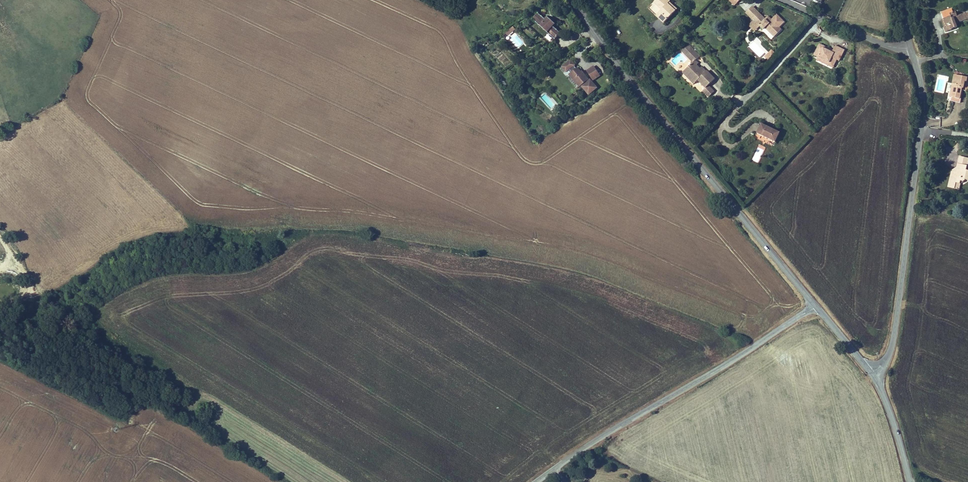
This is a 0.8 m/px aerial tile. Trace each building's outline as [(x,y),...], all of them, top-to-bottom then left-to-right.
[(663,25),(676,13),(667,4),(669,2),(667,0),(656,0),(653,3),(661,11),(655,17),(663,25)] [(667,4),(676,13),(678,10),(669,2),(667,4)] [(745,14),(750,18),(755,12),(756,11),(752,7),(745,14)] [(948,10),(951,17),(944,19),(946,26),(944,26),(946,32),(952,30),(952,29),(957,27),(955,23),(967,19),(967,12),(957,16),(956,12),(953,13),(952,9),(948,10)] [(942,13),(944,19),(951,17),(948,10),(942,13)] [(756,11),(755,12),(765,21),(766,20),(756,11)] [(780,27),(785,22),(778,15),(773,21),(769,17),(766,20),(765,21),(755,12),(750,18),(754,22),(751,26),(757,31),(760,27),(764,31),(767,28),(777,37),(783,30),(780,27)] [(552,24),(547,19),(545,22),(537,15),(532,21),(554,42),(560,36),(552,29),(554,26),(552,24)] [(507,35),(515,30),(513,26),(505,32),(507,35)] [(701,72),(699,70),(700,69),(696,65),(698,63),(695,60),(699,56),(687,44),(681,50),(683,53),(685,52),(693,59),(691,61),(692,62),(687,68),(690,71),(688,73),(688,76),(689,77),(691,77),(696,82),(698,80),(706,88),(703,91),(709,97),(715,91),(708,85),(715,79),(706,71),(704,73),(702,71),(701,72)] [(839,61),(843,55),(840,54),(843,49),(835,46),(833,51),(832,53),(827,50),(828,49),(819,44),(814,56),(818,58),(817,60),(823,64),(824,61),(834,66),(837,60),(839,61)] [(693,59),(685,52),(683,53),(691,61),(693,59)] [(574,67),(570,62),(562,68),(566,73),(568,71),(571,74),(569,76),(579,88),(584,84),(585,85),(582,88),(588,96),(596,89),(590,82),(588,83),(587,81),(583,75),(582,76),(580,74),(577,70),(576,70),(573,67),(574,67)] [(587,72),(593,81),(599,77),(593,68),(587,72)] [(688,73),(690,71),(687,68),(682,72),(694,84),(696,82),(691,77),(689,77),(688,76),(688,73)] [(959,99),(962,88),(963,88),(964,82),(966,82),(967,77),(954,75),(952,89),(953,89),(951,97),(959,99)] [(775,145),(780,136),(762,126),(757,136),(775,145)] [(759,160),(766,147),(760,144),(753,157),(759,160)] [(950,181),(956,182),(957,179),(960,180),(960,181),(963,182),(965,181),(965,180),(967,181),(967,165),(967,162),(967,158),(960,156),(956,173),(952,172),(950,181)]
